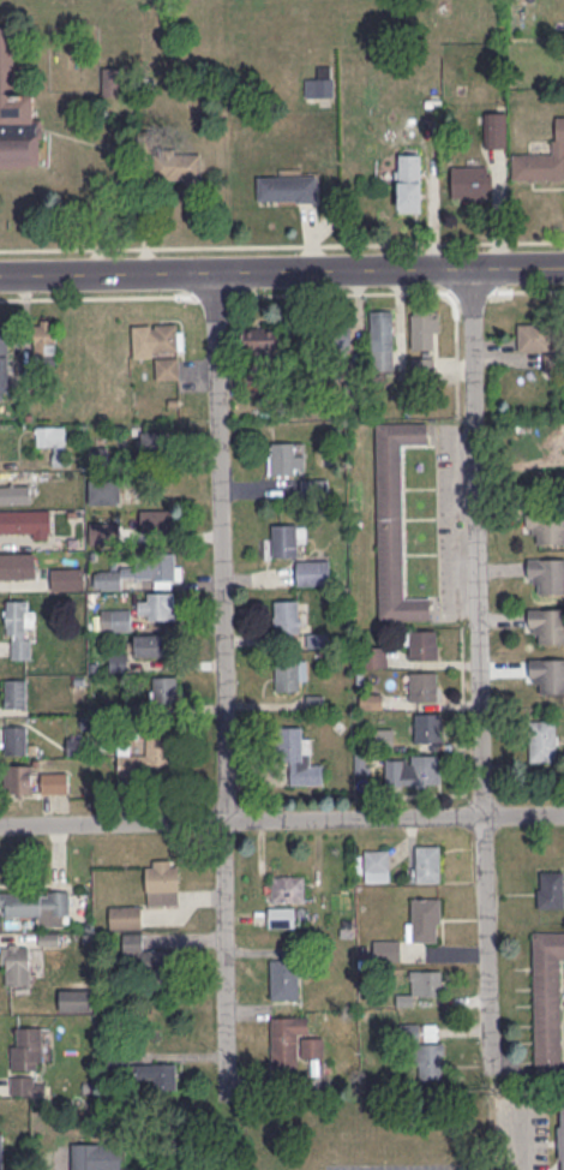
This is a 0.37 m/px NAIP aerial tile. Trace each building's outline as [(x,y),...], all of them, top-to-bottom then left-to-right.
[(16,26),(0,26),(0,166),(40,167),(41,120),(33,120),(34,94),(15,94),(16,26)] [(333,96),(333,65),(318,65),(318,77),(305,77),(305,96),(333,96)] [(104,93),(119,93),(119,68),(104,68),(104,93)] [(507,147),(506,112),(484,112),(485,147),(507,147)] [(512,180),(563,180),(563,115),(553,115),(553,153),(512,154),(512,180)] [(398,210),(422,210),(422,152),(398,152),(398,210)] [(201,153),(155,153),(155,180),(201,180),(201,153)] [(491,200),(491,166),(452,166),(452,200),(491,200)] [(318,175),(257,175),(257,201),(318,201),(318,175)] [(371,309),(371,361),(394,361),(394,309),(371,309)] [(440,309),(412,309),(412,348),(440,348),(440,309)] [(35,361),(56,361),(56,319),(35,319),(35,361)] [(133,324),(133,357),(156,356),(156,378),(180,378),(179,353),(182,353),(181,323),(133,324)] [(550,351),(550,323),(518,323),(518,351),(550,351)] [(0,324),(0,392),(10,392),(10,324),(0,324)] [(245,352),(281,352),(281,327),(245,327),(245,352)] [(376,422),(378,619),(431,619),(430,597),(405,597),(403,443),(428,443),(428,421),(376,422)] [(68,426),(37,426),(37,446),(51,446),(51,465),(68,465),(68,426)] [(143,431),(143,450),(167,450),(167,431),(143,431)] [(304,453),(293,453),(293,442),(269,442),(269,474),(304,474),(304,453)] [(121,503),(121,479),(89,479),(89,503),(121,503)] [(8,503),(31,503),(31,484),(8,484),(8,503)] [(172,509),(141,509),(141,529),(173,529),(172,509)] [(40,510),(0,510),(0,532),(40,532),(40,510)] [(527,511),(527,532),(538,532),(538,543),(563,543),(563,511),(527,511)] [(117,522),(90,522),(90,542),(117,542),(117,522)] [(272,524),(272,555),(297,555),(297,543),(306,543),(306,524),(272,524)] [(35,552),(0,552),(0,578),(35,578),(35,552)] [(137,579),(152,579),(152,585),(182,585),(182,558),(137,558),(137,579)] [(527,558),(527,581),(541,581),(541,592),(563,592),(563,558),(527,558)] [(296,584),(329,584),(329,560),(296,560),(296,584)] [(85,566),(52,566),(52,589),(85,589),(85,566)] [(122,589),(122,569),(95,569),(95,589),(122,589)] [(175,619),(175,592),(139,592),(139,619),(175,619)] [(33,599),(7,599),(7,658),(33,658),(33,599)] [(300,599),(275,599),(275,633),(300,633),(300,599)] [(131,608),(101,608),(101,631),(131,631),(131,608)] [(529,632),(542,632),(542,643),(563,643),(563,608),(529,608),(529,632)] [(438,659),(438,630),(409,630),(409,659),(438,659)] [(135,655),(166,655),(166,634),(135,634),(135,655)] [(530,658),(530,681),(542,681),(542,692),(563,692),(563,658),(530,658)] [(275,660),(275,689),(307,689),(307,660),(275,660)] [(410,698),(439,698),(439,672),(410,672),(410,698)] [(152,675),(152,702),(177,702),(177,675),(152,675)] [(27,678),(5,678),(5,708),(27,708),(27,678)] [(443,741),(443,718),(410,718),(410,741),(443,741)] [(557,720),(530,720),(530,760),(557,760),(557,720)] [(27,754),(27,724),(5,724),(5,754),(27,754)] [(290,762),(291,783),(324,783),(324,762),(312,762),(312,738),(304,738),(303,725),(282,726),(283,762),(290,762)] [(171,769),(171,736),(147,736),(147,769),(171,769)] [(119,775),(142,775),(142,754),(119,754),(119,775)] [(386,783),(440,783),(440,757),(386,757),(386,783)] [(33,792),(33,764),(5,764),(5,792),(33,792)] [(69,792),(69,772),(42,772),(42,792),(69,792)] [(440,845),(417,845),(417,881),(440,881),(440,845)] [(390,880),(390,849),(365,849),(365,880),(390,880)] [(179,904),(179,859),(147,859),(147,904),(179,904)] [(538,870),(538,907),(563,907),(563,870),(538,870)] [(271,901),(304,901),(304,875),(271,875),(271,901)] [(0,891),(0,915),(38,915),(38,925),(70,925),(70,891),(0,891)] [(407,951),(429,951),(429,939),(441,939),(441,897),(407,897),(407,951)] [(142,927),(142,905),(110,905),(110,927),(142,927)] [(534,1060),(563,1060),(561,958),(563,958),(563,930),(532,931),(534,1060)] [(172,948),(144,949),(144,932),(123,933),(124,953),(139,953),(139,982),(173,981),(172,948)] [(400,940),(377,940),(377,948),(386,948),(386,959),(400,959),(400,940)] [(4,945),(4,984),(30,984),(30,945),(4,945)] [(299,998),(299,959),(271,959),(271,998),(299,998)] [(442,970),(411,970),(411,995),(442,995),(442,970)] [(60,1010),(92,1010),(92,989),(60,989),(60,1010)] [(271,1068),(299,1068),(299,1056),(323,1056),(323,1036),(308,1036),(308,1016),(271,1016),(271,1068)] [(402,1023),(402,1039),(437,1039),(437,1023),(402,1023)] [(12,1068),(44,1068),(44,1026),(12,1026),(12,1068)] [(414,1043),(414,1079),(442,1079),(442,1043),(414,1043)] [(178,1062),(138,1062),(138,1086),(178,1086),(178,1062)] [(12,1093),(40,1093),(40,1075),(12,1075),(12,1093)] [(73,1143),(73,1169),(122,1169),(122,1143),(73,1143)]
